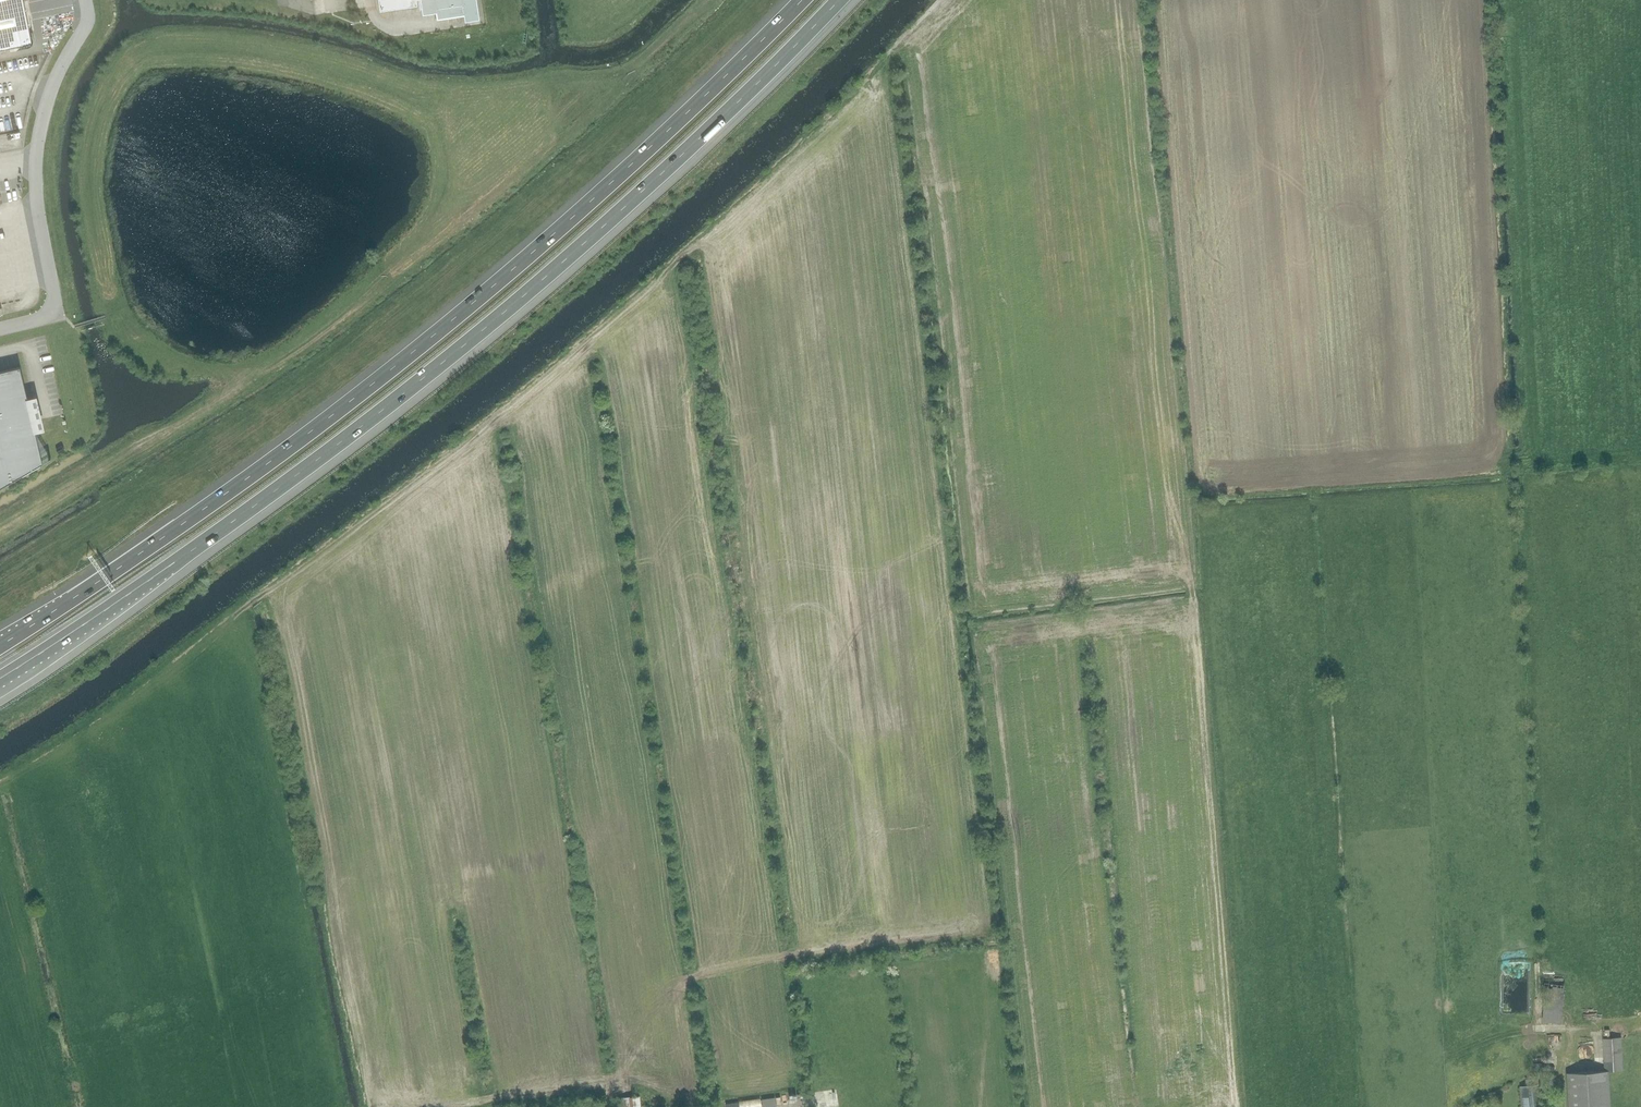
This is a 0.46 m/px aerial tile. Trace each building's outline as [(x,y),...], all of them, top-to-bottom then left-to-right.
[(32,44),(24,0),(0,0),(0,50),(32,44)] [(479,0),(372,0),(377,33),(484,26),(479,0)] [(33,418),(34,418),(34,417),(35,416),(35,414),(34,413),(33,412),(32,412),(31,412),(20,367),(0,372),(0,488),(43,463),(33,418)] [(1545,1022),(1566,1021),(1565,982),(1544,983),(1545,1022)] [(1610,1030),(1603,1031),(1605,1071),(1567,1073),(1569,1106),(1611,1106),(1609,1071),(1623,1070),(1622,1037),(1610,1038),(1610,1030)] [(1540,1085),(1520,1087),(1522,1106),(1543,1106),(1540,1085)] [(640,1095),(618,1098),(620,1106),(642,1106),(640,1095)] [(763,1098),(764,1106),(778,1104),(777,1095),(763,1098)] [(744,1106),(763,1105),(762,1098),(728,1101),(728,1106),(744,1106)]
